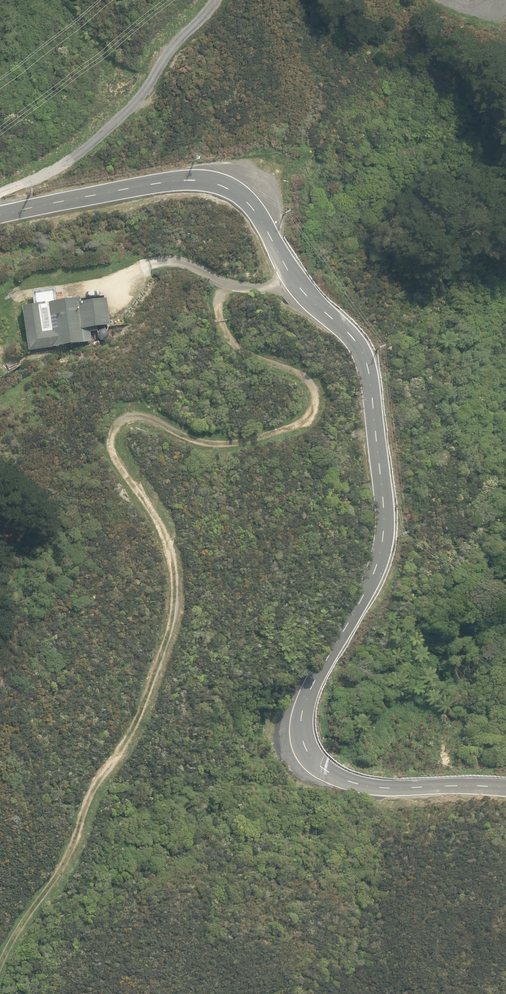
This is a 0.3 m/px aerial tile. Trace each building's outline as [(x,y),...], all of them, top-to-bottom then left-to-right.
[(102,300),(101,295),(89,296),(78,300),(78,299),(45,304),(47,318),(55,317),(57,328),(43,330),(39,304),(21,307),(27,351),(90,342),(89,332),(96,331),(95,327),(108,326),(104,300),(102,300)]
